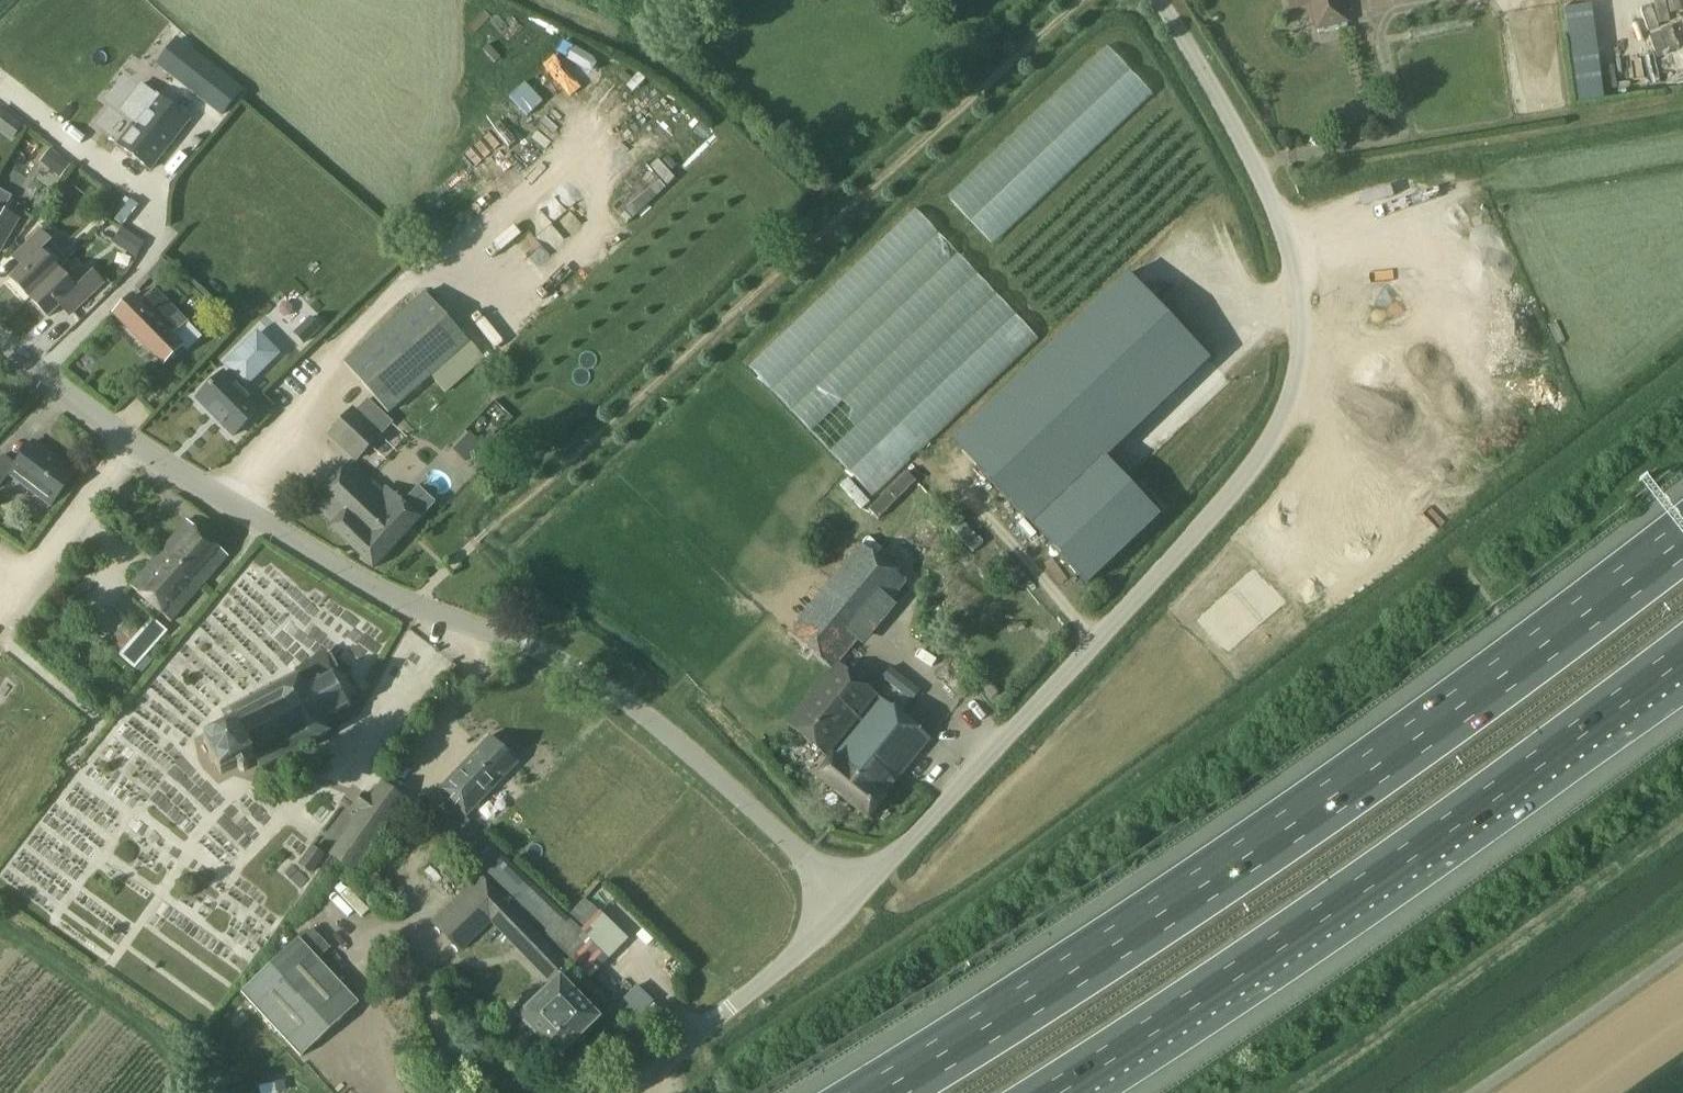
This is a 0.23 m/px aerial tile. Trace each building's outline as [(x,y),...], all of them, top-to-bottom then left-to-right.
[(1291,8),(1312,3),(1319,33),(1348,26),(1342,0),(1289,0),(1291,8)] [(239,92),(175,41),(165,54),(181,67),(172,77),(221,115),(239,92)] [(1111,48),(949,198),(992,245),(1154,94),(1111,48)] [(524,83),(510,97),(527,115),(542,101),(524,83)] [(120,143),(150,167),(186,122),(143,87),(123,113),(136,123),(120,143)] [(1370,103),(1363,104),(1360,110),(1361,117),(1367,121),(1374,119),(1378,113),(1376,107),(1370,103)] [(11,140),(23,124),(0,107),(0,132),(11,140)] [(455,156),(415,190),(444,224),(516,163),(479,119),(446,146),(455,156)] [(70,164),(50,149),(40,162),(60,178),(70,164)] [(648,162),(624,178),(633,192),(614,205),(625,221),(668,192),(648,162)] [(750,366),(868,495),(1038,340),(920,210),(750,366)] [(0,224),(0,242),(4,245),(18,219),(7,213),(0,225),(0,224)] [(12,278),(30,296),(59,270),(41,251),(57,234),(47,224),(20,251),(30,261),(12,278)] [(144,243),(136,238),(128,252),(135,257),(144,243)] [(162,259),(147,275),(155,282),(169,266),(162,259)] [(71,282),(59,270),(30,296),(49,316),(67,299),(77,308),(103,282),(88,266),(71,282)] [(948,433),(1085,576),(1156,509),(1098,448),(1202,350),(1124,268),(948,433)] [(182,333),(176,339),(172,335),(186,322),(154,289),(139,303),(132,296),(114,314),(164,364),(189,340),(182,333)] [(425,293),(344,364),(388,413),(469,343),(425,293)] [(321,328),(310,317),(294,333),(305,344),(321,328)] [(196,398),(233,435),(260,409),(244,392),(277,359),(256,338),(196,398)] [(163,384),(172,394),(182,384),(173,374),(163,384)] [(329,434),(357,460),(380,436),(373,430),(385,417),(367,400),(355,413),(351,410),(329,434)] [(467,460),(482,445),(470,433),(455,448),(467,460)] [(53,503),(76,472),(34,441),(17,463),(5,453),(0,460),(0,486),(11,471),(53,503)] [(333,521),(330,525),(373,567),(421,517),(421,515),(433,502),(418,487),(405,500),(402,497),(399,497),(386,485),(382,490),(350,460),(312,500),(333,521)] [(881,519),(918,484),(907,472),(870,508),(881,519)] [(841,484),(856,503),(862,498),(848,479),(841,484)] [(229,556),(186,519),(130,586),(172,623),(229,556)] [(787,632),(832,671),(906,583),(861,545),(833,578),(787,632)] [(130,623),(109,646),(108,648),(136,673),(140,669),(146,674),(153,665),(148,660),(170,634),(154,620),(142,633),(130,623)] [(833,672),(787,723),(830,759),(815,777),(868,821),(887,799),(883,796),(882,796),(929,740),(880,699),(839,665),(833,672)] [(338,712),(346,707),(349,710),(352,707),(348,704),(352,694),(356,693),(356,690),(352,690),(346,680),(349,676),(346,674),(344,677),(333,674),(333,670),(329,669),(329,674),(321,679),(318,675),(316,676),(317,680),(305,687),(299,675),(274,688),(272,684),(268,686),(270,690),(254,698),(251,695),(248,696),(250,700),(231,710),(227,709),(227,712),(232,714),(237,724),(203,741),(221,774),(238,765),(238,767),(240,769),(242,770),(244,770),(246,769),(248,768),(248,767),(249,764),(247,762),(247,761),(254,757),(259,767),(258,770),(258,771),(260,772),(262,771),(262,768),(281,759),(283,762),(286,760),(284,756),(300,748),(302,751),(306,750),(304,746),(329,732),(322,720),(334,714),(336,717),(339,715),(338,712)] [(566,915),(465,818),(519,762),(490,735),(436,791),(453,807),(435,824),(544,930),(542,932),(590,976),(610,955),(566,915)] [(384,779),(361,811),(330,855),(355,873),(409,796),(384,779)] [(324,855),(311,846),(298,865),(311,874),(324,855)] [(492,919),(553,983),(517,1017),(557,1060),(600,1019),(560,976),(570,966),(556,951),(480,872),(430,920),(459,950),(492,919)] [(601,881),(587,894),(628,938),(643,925),(601,881)] [(570,914),(582,925),(597,909),(586,898),(570,914)] [(240,992),(301,1057),(359,1003),(299,938),(240,992)]
